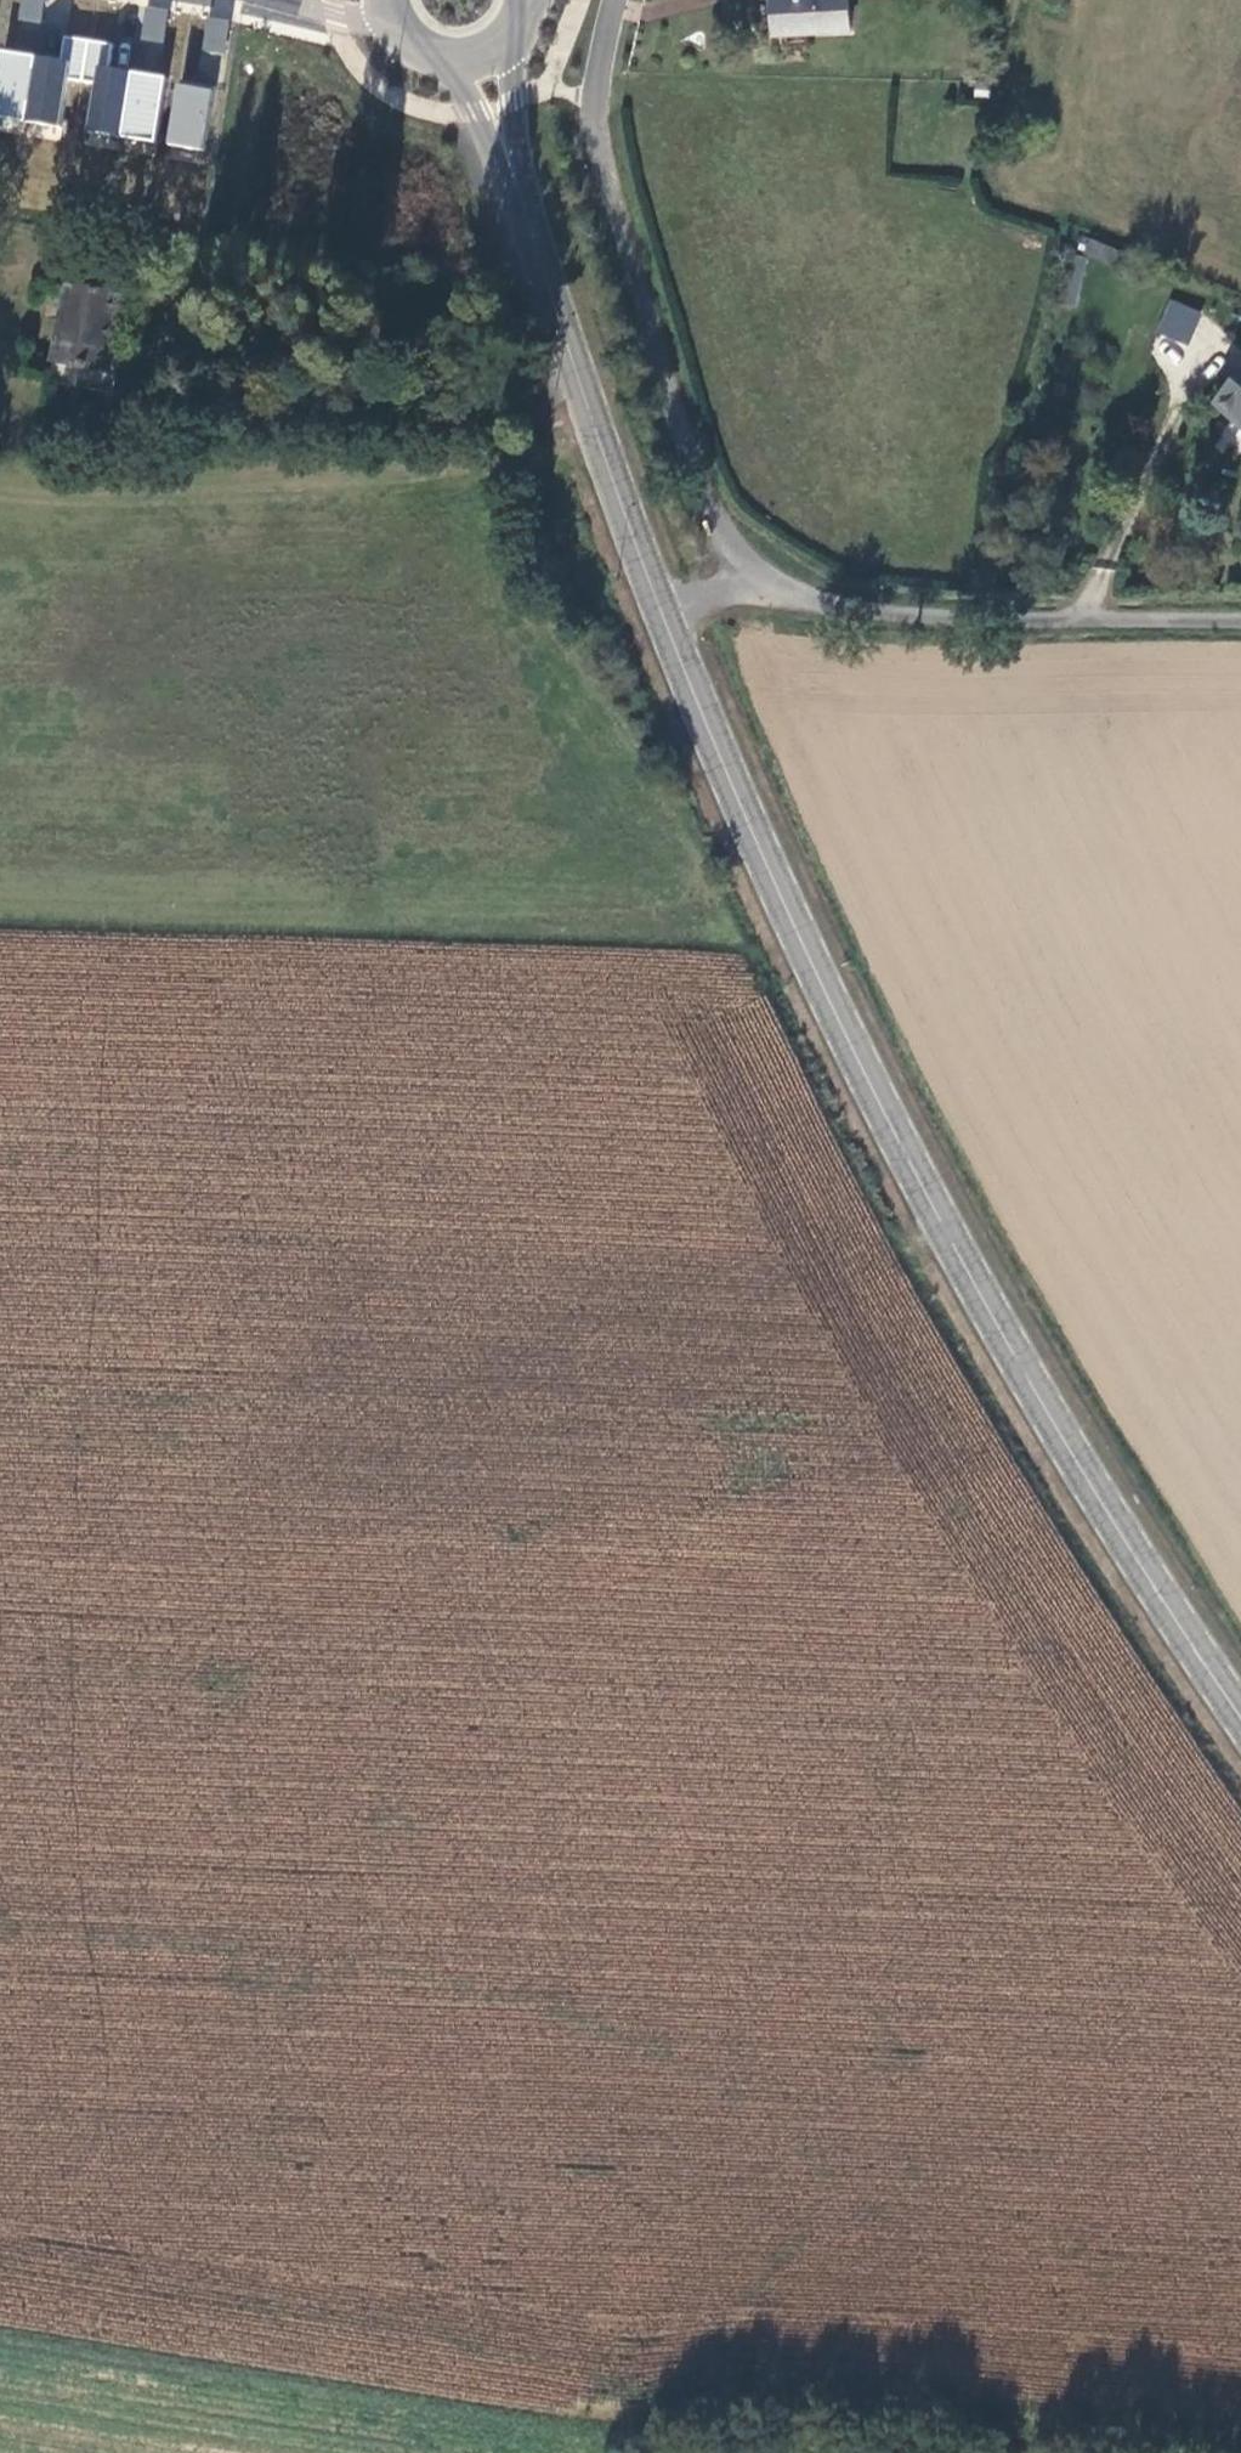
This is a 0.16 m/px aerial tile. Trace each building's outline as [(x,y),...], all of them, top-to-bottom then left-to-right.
[(774,36),(851,32),(849,0),(772,0),(774,36)] [(162,42),(166,7),(144,5),(140,40),(162,42)] [(61,59),(32,55),(32,56),(31,61),(23,117),(23,121),(62,127),(69,79),(82,80),(89,39),(65,36),(61,59)] [(112,43),(89,39),(82,80),(93,82),(86,131),(119,136),(129,72),(108,68),(112,43)] [(0,51),(0,113),(23,117),(31,61),(32,56),(0,51)] [(162,77),(129,72),(119,136),(153,141),(162,77)] [(209,89),(176,84),(167,145),(201,150),(209,89)] [(109,372),(123,298),(66,287),(52,361),(109,372)] [(1189,345),(1200,308),(1167,299),(1156,336),(1189,345)] [(1216,404),(1240,427),(1240,375),(1216,404)]
